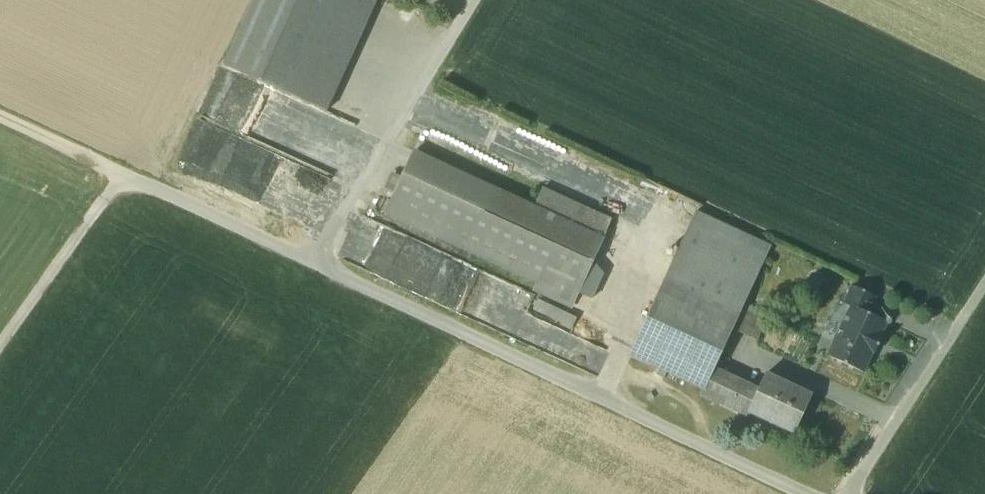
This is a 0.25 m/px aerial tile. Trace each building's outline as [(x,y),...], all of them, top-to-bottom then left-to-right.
[(224,65),(297,97),(341,0),(253,0),(224,65)] [(297,97),(326,111),(375,1),(373,0),(341,0),(297,97)] [(267,111),(266,98),(250,99),(250,97),(242,97),(243,109),(250,108),(252,131),(276,130),(275,119),(284,119),(284,110),(267,111)] [(493,186),(415,150),(386,212),(464,247),(493,186)] [(571,222),(493,186),(464,247),(537,281),(534,288),(571,305),(603,237),(571,222)] [(611,219),(579,204),(571,222),(603,237),(611,219)] [(770,246),(695,211),(664,279),(739,314),(744,304),(770,246)] [(739,314),(664,279),(644,322),(719,357),(732,329),(739,314)] [(876,296),(852,285),(844,303),(850,306),(851,304),(868,313),(876,296)] [(768,315),(744,304),(739,314),(732,329),(757,340),(768,315)] [(868,313),(851,304),(850,306),(827,355),(863,372),(873,352),(875,353),(883,336),(881,335),(887,322),(868,313)] [(574,322),(537,305),(532,316),(569,333),(574,322)] [(719,357),(644,322),(629,355),(658,369),(656,374),(664,378),(666,372),(703,389),(700,395),(702,395),(712,374),(715,366),(719,357)] [(725,371),(715,366),(712,374),(722,378),(725,371)] [(722,378),(712,374),(702,395),(746,416),(755,394),(722,378)] [(808,394),(765,374),(755,394),(746,416),(749,411),(794,432),(803,410),(802,410),(808,394)]
